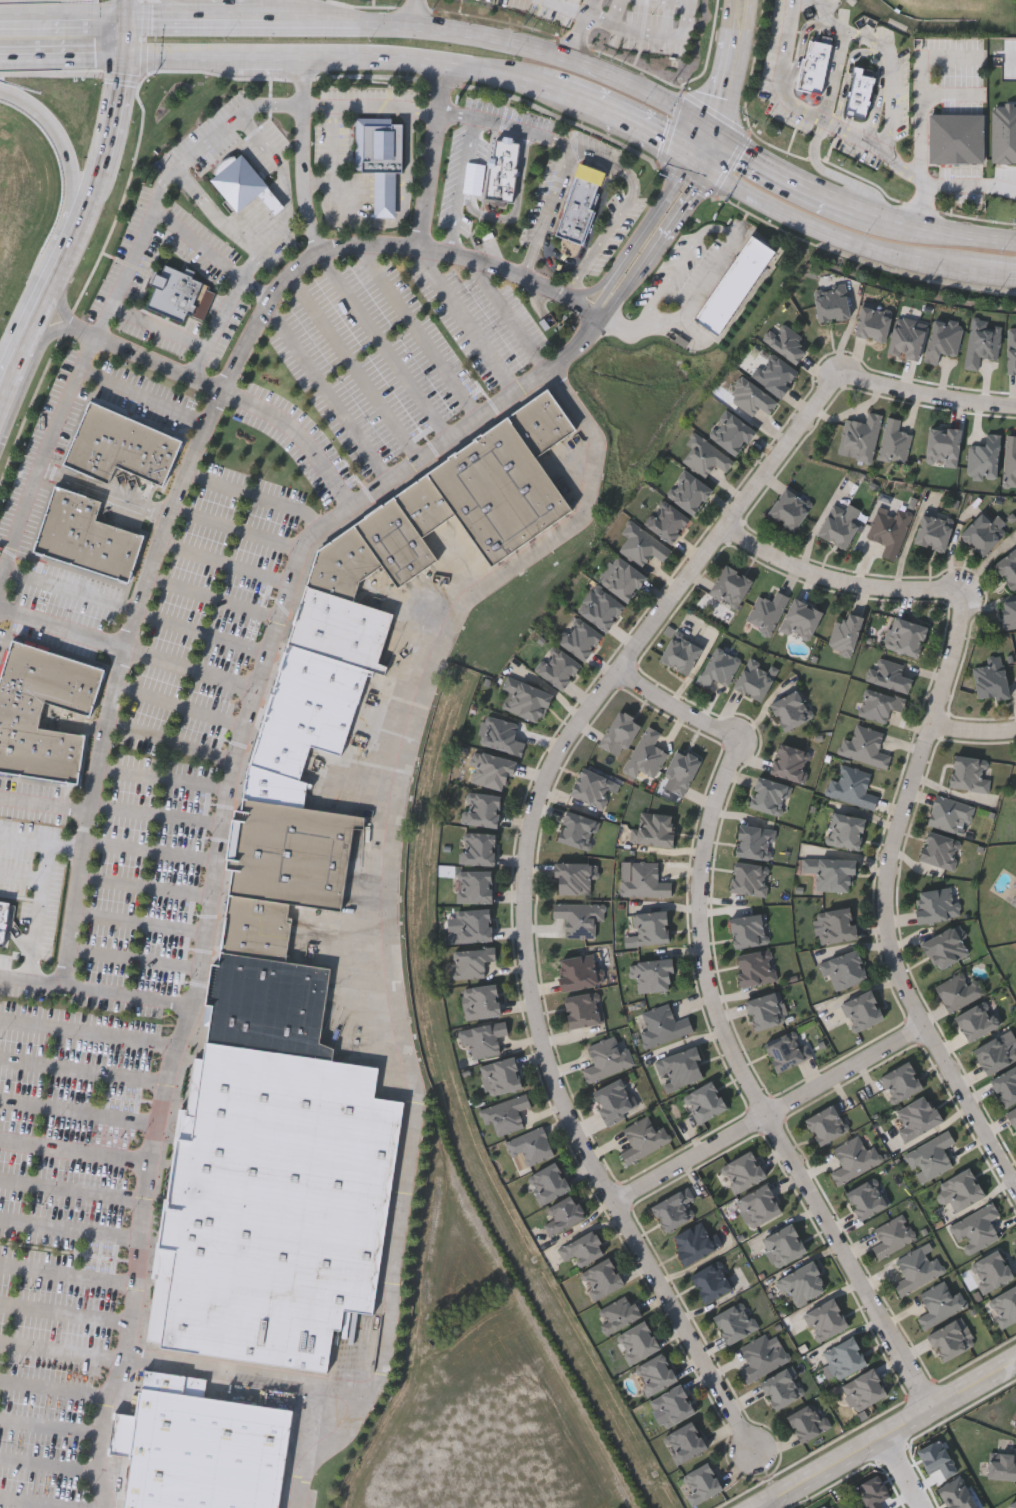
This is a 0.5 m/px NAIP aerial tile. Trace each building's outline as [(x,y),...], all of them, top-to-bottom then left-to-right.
[(856,65),(846,114),(867,118),(875,76),(862,74),(864,66),(856,65)] [(1006,112),(1015,112),(1015,137),(1006,137),(1006,112)] [(984,113),(983,162),(930,162),(930,113),(984,113)] [(356,117),(403,117),(402,170),(395,170),(395,176),(395,184),(395,192),(395,199),(395,207),(395,215),(373,215),(374,207),(374,199),(374,192),(374,184),(374,176),(374,170),(355,170),(356,117)] [(493,139),(483,197),(513,202),(522,143),(493,139)] [(213,171),(217,165),(221,160),(227,157),(234,155),(236,157),(242,153),(284,206),(275,213),(260,194),(238,212),(210,178),(215,174),(213,171)] [(580,162),(607,172),(593,210),(595,211),(583,244),(554,233),(580,162)] [(997,162),(1015,162),(1015,184),(997,184),(997,162)] [(694,317),(752,233),(776,249),(718,334),(694,317)] [(182,322),(146,306),(155,286),(150,284),(156,271),(160,273),(165,262),(193,274),(192,277),(211,285),(209,288),(216,291),(203,320),(186,312),(182,322)] [(849,318),(818,321),(815,289),(846,286),(849,318)] [(854,335),(861,305),(892,311),(885,341),(854,335)] [(769,345),(783,324),(804,338),(799,346),(805,350),(796,363),(769,345)] [(752,375),(773,351),(799,373),(779,398),(752,375)] [(751,416),(731,398),(749,378),(777,404),(768,414),(759,406),(751,416)] [(508,416),(548,388),(576,429),(553,445),(536,457),(508,416)] [(182,440),(162,485),(116,465),(108,482),(62,461),(90,399),(182,440)] [(839,455),(846,418),(867,423),(869,412),(883,414),(873,462),(839,455)] [(736,456),(713,438),(732,413),(755,431),(736,456)] [(536,457),(572,508),(491,565),(463,526),(455,515),(426,474),(508,416),(536,457)] [(906,462),(879,456),(889,416),(905,420),(902,431),(913,433),(906,462)] [(960,428),(958,466),(927,464),(929,426),(960,428)] [(1006,434),(1015,435),(1015,486),(1004,485),(1006,434)] [(707,477),(685,463),(701,437),(736,460),(728,472),(715,464),(707,477)] [(712,490),(693,515),(666,494),(685,469),(712,490)] [(455,515),(433,530),(423,538),(394,496),(426,474),(455,515)] [(105,499),(98,519),(143,534),(127,582),(32,550),(55,482),(105,499)] [(794,531),(768,512),(786,486),(813,504),(794,531)] [(355,524),(394,496),(423,538),(438,560),(399,587),(383,565),(355,524)] [(646,525),(665,501),(690,519),(671,544),(646,525)] [(912,512),(897,560),(882,556),(886,543),(869,538),(879,504),(893,508),(893,507),(912,512)] [(817,534),(832,505),(860,520),(846,549),(817,534)] [(1004,534),(982,556),(960,534),(982,511),(1004,534)] [(944,551),(914,543),(922,512),(952,520),(944,551)] [(664,562),(653,554),(643,567),(620,550),(630,536),(624,532),(632,521),(673,549),(664,562)] [(383,565),(361,580),(354,601),(306,585),(318,550),(355,524),(383,565)] [(993,566),(1015,546),(1015,588),(1014,590),(993,566)] [(626,602),(596,578),(617,553),(646,577),(626,602)] [(753,580),(736,609),(708,592),(726,564),(753,580)] [(354,601),(394,614),(378,661),(389,665),(385,675),(374,671),(288,642),(306,585),(354,601)] [(578,611),(597,586),(625,607),(606,632),(578,611)] [(789,596),(775,633),(748,623),(758,595),(774,601),(777,592),(789,596)] [(780,630),(793,598),(822,610),(809,642),(780,630)] [(1001,601),(1015,598),(1015,628),(1006,630),(1001,601)] [(837,619),(845,622),(848,612),(863,617),(851,655),(828,647),(837,619)] [(559,641),(579,617),(603,638),(583,661),(559,641)] [(921,657),(888,650),(895,619),(928,626),(921,657)] [(687,676),(659,661),(674,632),(702,647),(687,676)] [(76,782),(0,771),(0,676),(12,639),(107,669),(92,716),(44,701),(42,707),(39,727),(84,734),(76,782)] [(260,728),(287,645),(288,642),(374,671),(373,673),(372,675),(368,674),(341,755),(311,745),(260,728)] [(581,665),(563,690),(537,671),(555,646),(581,665)] [(730,685),(713,677),(708,688),(698,683),(715,646),(742,659),(730,685)] [(762,701),(734,688),(749,656),(777,669),(762,701)] [(989,658),(1003,656),(1009,696),(978,700),(974,668),(990,666),(989,658)] [(875,657),(915,667),(909,692),(868,682),(875,657)] [(542,723),(505,709),(511,692),(503,690),(508,676),(553,693),(542,723)] [(907,698),(904,712),(891,708),(887,722),(859,715),(867,687),(907,698)] [(770,702),(799,688),(812,718),(783,731),(770,702)] [(642,724),(620,758),(598,744),(620,710),(642,724)] [(519,724),(514,739),(525,742),(522,755),(480,744),(488,715),(519,724)] [(888,768),(839,754),(844,738),(852,740),(857,723),(885,732),(880,751),(892,754),(888,768)] [(623,770),(648,725),(662,733),(655,745),(669,753),(655,779),(640,770),(636,778),(623,770)] [(311,745),(300,778),(249,762),(260,728),(311,745)] [(813,751),(805,782),(770,774),(778,743),(813,751)] [(672,780),(664,776),(676,748),(701,759),(684,796),(668,788),(672,780)] [(513,759),(507,790),(471,783),(477,752),(513,759)] [(992,759),(989,791),(950,787),(953,756),(992,759)] [(300,778),(309,780),(305,808),(242,798),(246,770),(249,762),(300,778)] [(831,779),(839,781),(843,764),(872,772),(867,791),(879,794),(875,808),(827,795),(831,779)] [(604,810),(569,795),(581,766),(617,782),(604,810)] [(749,806),(757,776),(792,785),(784,816),(749,806)] [(501,795),(498,827),(465,824),(468,792),(501,795)] [(976,806),(967,836),(927,823),(936,794),(976,806)] [(305,808),(327,811),(371,818),(362,876),(347,874),(341,912),(293,905),(229,895),(233,870),(228,870),(237,811),(240,811),(242,798),(305,808)] [(673,847),(635,841),(639,810),(677,816),(673,847)] [(859,849),(829,843),(836,811),(865,818),(859,849)] [(593,849),(558,842),(564,812),(599,819),(593,849)] [(774,826),(772,859),(736,856),(738,824),(774,826)] [(495,865),(461,864),(462,831),(496,832),(495,865)] [(919,859),(928,832),(962,842),(954,870),(919,859)] [(817,890),(817,872),(804,872),(804,858),(855,858),(855,890),(817,890)] [(672,895),(621,895),(621,878),(630,878),(630,861),(659,861),(659,881),(672,881),(672,895)] [(734,861),(770,864),(766,895),(731,891),(734,861)] [(554,894),(554,862),(598,862),(598,875),(591,875),(591,894),(554,894)] [(492,903),(458,903),(458,870),(492,870),(492,903)] [(915,891),(957,886),(960,918),(919,922),(915,891)] [(293,905),(285,962),(220,952),(229,895),(293,905)] [(3,946),(0,946),(0,901),(10,903),(3,946)] [(596,903),(596,937),(566,937),(566,919),(553,919),(553,903),(596,903)] [(822,941),(821,909),(855,908),(856,940),(822,941)] [(492,909),(492,942),(459,942),(459,909),(492,909)] [(669,943),(626,945),(625,935),(637,935),(636,911),(668,909),(669,943)] [(766,911),(769,944),(733,948),(730,915),(766,911)] [(957,924),(971,953),(935,970),(921,942),(957,924)] [(457,979),(455,949),(495,946),(496,962),(486,963),(487,977),(457,979)] [(868,979),(835,991),(830,974),(825,975),(820,962),(857,949),(868,979)] [(773,950),(777,982),(741,986),(737,955),(773,950)] [(285,962),(330,969),(318,1047),(335,1049),(333,1062),(206,1043),(209,1025),(203,1024),(212,963),(218,964),(220,952),(285,962)] [(599,985),(561,990),(557,959),(594,954),(599,985)] [(638,993),(635,961),(672,957),(674,973),(669,974),(670,990),(638,993)] [(986,993),(949,1012),(935,987),(964,971),(970,982),(977,978),(986,993)] [(497,983),(502,1015),(466,1020),(461,988),(497,983)] [(884,1019),(855,1032),(840,1000),(870,987),(884,1019)] [(605,1021),(570,1029),(563,998),(598,990),(605,1021)] [(746,1001),(778,992),(787,1022),(755,1031),(746,1001)] [(1001,1023),(969,1042),(954,1017),(987,998),(1001,1023)] [(694,1032),(648,1047),(637,1014),(670,1003),(676,1020),(689,1016),(694,1032)] [(508,1035),(498,1037),(501,1054),(468,1060),(462,1028),(506,1021),(508,1035)] [(812,1057),(776,1073),(763,1045),(799,1028),(812,1057)] [(1012,1046),(1015,1044),(1015,1060),(987,1076),(973,1050),(1005,1033),(1012,1046)] [(629,1046),(635,1066),(586,1081),(583,1069),(595,1066),(589,1045),(618,1037),(621,1049),(629,1046)] [(333,1062),(379,1069),(374,1099),(405,1104),(373,1317),(343,1312),(340,1331),(334,1330),(328,1370),(143,1342),(179,1109),(188,1110),(196,1057),(204,1058),(206,1043),(333,1062)] [(706,1078),(666,1091),(656,1060),(695,1047),(706,1078)] [(487,1095),(482,1064),(517,1057),(523,1088),(487,1095)] [(923,1088),(894,1103),(880,1076),(909,1061),(923,1088)] [(990,1080),(1015,1065),(1015,1101),(1005,1107),(990,1080)] [(592,1090),(626,1077),(640,1112),(606,1125),(592,1090)] [(698,1122),(686,1094),(714,1081),(726,1110),(698,1122)] [(943,1123),(905,1142),(899,1130),(905,1127),(897,1110),(928,1094),(943,1123)] [(486,1106),(527,1095),(531,1107),(520,1110),(525,1128),(494,1136),(486,1106)] [(805,1118),(834,1103),(848,1131),(819,1145),(805,1118)] [(1007,1111),(1015,1107),(1015,1130),(1007,1111)] [(623,1129),(648,1115),(656,1130),(664,1125),(673,1140),(628,1165),(620,1151),(632,1145),(623,1129)] [(555,1155),(528,1166),(522,1152),(514,1156),(507,1140),(543,1126),(555,1155)] [(906,1153),(949,1130),(956,1143),(945,1148),(954,1167),(922,1184),(906,1153)] [(875,1145),(884,1162),(838,1184),(832,1172),(843,1167),(833,1147),(859,1134),(866,1149),(875,1145)] [(751,1150),(767,1176),(738,1193),(723,1167),(751,1150)] [(555,1161),(571,1189),(543,1205),(535,1193),(540,1190),(531,1175),(555,1161)] [(942,1180),(972,1168),(984,1197),(955,1210),(942,1180)] [(861,1221),(845,1194),(875,1177),(890,1204),(861,1221)] [(738,1199),(768,1184),(783,1212),(753,1228),(738,1199)] [(651,1206),(689,1186),(695,1198),(691,1200),(698,1215),(665,1232),(651,1206)] [(545,1225),(552,1221),(546,1211),(572,1195),(586,1216),(553,1237),(545,1225)] [(974,1251),(967,1236),(959,1240),(950,1224),(993,1203),(1000,1215),(990,1220),(1000,1239),(974,1251)] [(904,1213),(917,1240),(879,1260),(873,1247),(882,1242),(875,1229),(904,1213)] [(671,1236),(703,1222),(709,1236),(717,1232),(724,1247),(683,1265),(671,1236)] [(807,1252),(778,1267),(763,1237),(792,1223),(807,1252)] [(572,1258),(567,1261),(559,1249),(589,1227),(606,1251),(580,1269),(572,1258)] [(945,1274),(900,1295),(894,1283),(905,1278),(896,1259),(930,1243),(945,1274)] [(987,1294),(970,1267),(997,1249),(1014,1276),(987,1294)] [(624,1285),(596,1300),(581,1272),(609,1257),(624,1285)] [(690,1274),(721,1260),(734,1289),(703,1303),(690,1274)] [(780,1277),(812,1260),(828,1290),(795,1307),(780,1277)] [(928,1311),(920,1294),(945,1282),(952,1295),(961,1291),(969,1307),(923,1329),(917,1316),(928,1311)] [(989,1300),(1015,1286),(1015,1320),(1003,1327),(989,1300)] [(608,1334),(596,1310),(631,1294),(642,1317),(608,1334)] [(805,1309),(834,1297),(847,1328),(818,1341),(805,1309)] [(759,1329),(728,1345),(713,1317),(745,1301),(759,1329)] [(928,1336),(961,1316),(977,1342),(943,1362),(928,1336)] [(660,1348),(631,1364),(616,1336),(646,1320),(660,1348)] [(868,1364),(840,1379),(823,1347),(851,1333),(868,1364)] [(740,1348),(766,1334),(772,1346),(781,1341),(791,1359),(747,1383),(740,1370),(750,1364),(740,1348)] [(649,1396),(634,1369),(663,1353),(678,1380),(649,1396)] [(292,1410),(278,1507),(124,1507),(132,1455),(110,1452),(116,1411),(137,1414),(143,1368),(210,1377),(207,1398),(292,1410)] [(760,1381),(791,1368),(804,1397),(773,1410),(760,1381)] [(887,1397),(857,1412),(843,1383),(874,1369),(887,1397)] [(651,1401),(679,1385),(695,1412),(667,1428),(651,1401)] [(831,1430),(798,1443),(787,1415),(820,1402),(831,1430)] [(707,1450),(680,1463),(666,1436),(692,1422),(707,1450)] [(998,1449),(1015,1450),(1015,1480),(988,1479),(988,1461),(998,1461),(998,1449)] [(692,1507),(687,1497),(694,1493),(684,1476),(708,1463),(723,1490),(692,1507)]
